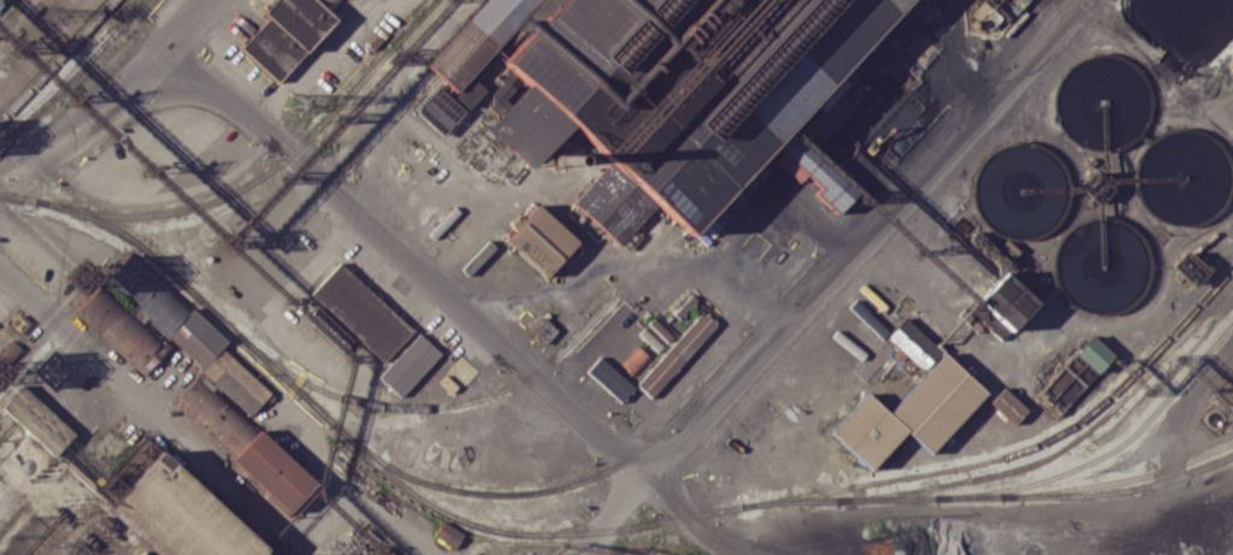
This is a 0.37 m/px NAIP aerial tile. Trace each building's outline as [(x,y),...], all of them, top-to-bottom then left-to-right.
[(261,12),(272,0),(338,0),(329,10),(337,17),(278,81),(241,47),(267,17),(261,12)] [(503,64),(563,0),(907,0),(689,237),(656,207),(619,248),(572,205),(608,166),(570,131),(533,170),(486,126),(526,84),(503,64)] [(1085,53),(1105,52),(1127,59),(1140,75),(1146,89),(1144,117),(1134,132),(1114,146),(1085,146),(1064,134),(1054,116),(1051,91),(1062,69),(1072,59),(1085,53)] [(497,112),(520,88),(506,74),(498,83),(509,95),(502,102),(497,97),(489,105),(497,112)] [(1007,146),(1027,144),(1049,153),(1062,167),(1068,183),(1066,209),(1056,225),(1036,238),(1008,238),(986,226),(975,208),(973,184),(984,161),(993,152),(1007,146)] [(536,203),(576,241),(539,279),(500,242),(536,203)] [(1086,219),(1107,218),(1128,226),(1141,241),(1148,256),(1145,283),(1135,300),(1115,312),(1087,313),(1066,300),(1055,282),(1052,259),(1063,235),(1074,225),(1086,219)] [(136,249),(194,307),(166,333),(108,276),(136,249)] [(308,294),(331,266),(412,333),(388,361),(308,294)] [(1001,271),(1037,305),(1011,331),(977,297),(1001,271)] [(78,308),(104,283),(169,348),(143,373),(78,308)] [(355,340),(318,306),(309,316),(345,351),(355,340)] [(653,395),(638,383),(702,312),(715,324),(653,395)] [(907,315),(942,353),(922,372),(886,335),(907,315)] [(657,351),(672,335),(657,321),(642,337),(657,351)] [(441,353),(400,390),(382,371),(423,332),(441,353)] [(1114,354),(1091,334),(1074,353),(1096,373),(1114,354)] [(888,413),(866,393),(829,433),(869,469),(904,431),(929,453),(985,392),(942,353),(888,413)] [(620,402),(633,388),(600,356),(586,370),(620,402)] [(449,371),(464,385),(477,370),(462,357),(449,371)] [(989,401),(1002,384),(1025,402),(1011,418),(989,401)] [(261,430),(317,483),(289,512),(234,459),(261,430)] [(262,548),(255,554),(171,554),(113,500),(161,450),(262,548)] [(442,519),(462,533),(453,547),(432,533),(442,519)]
